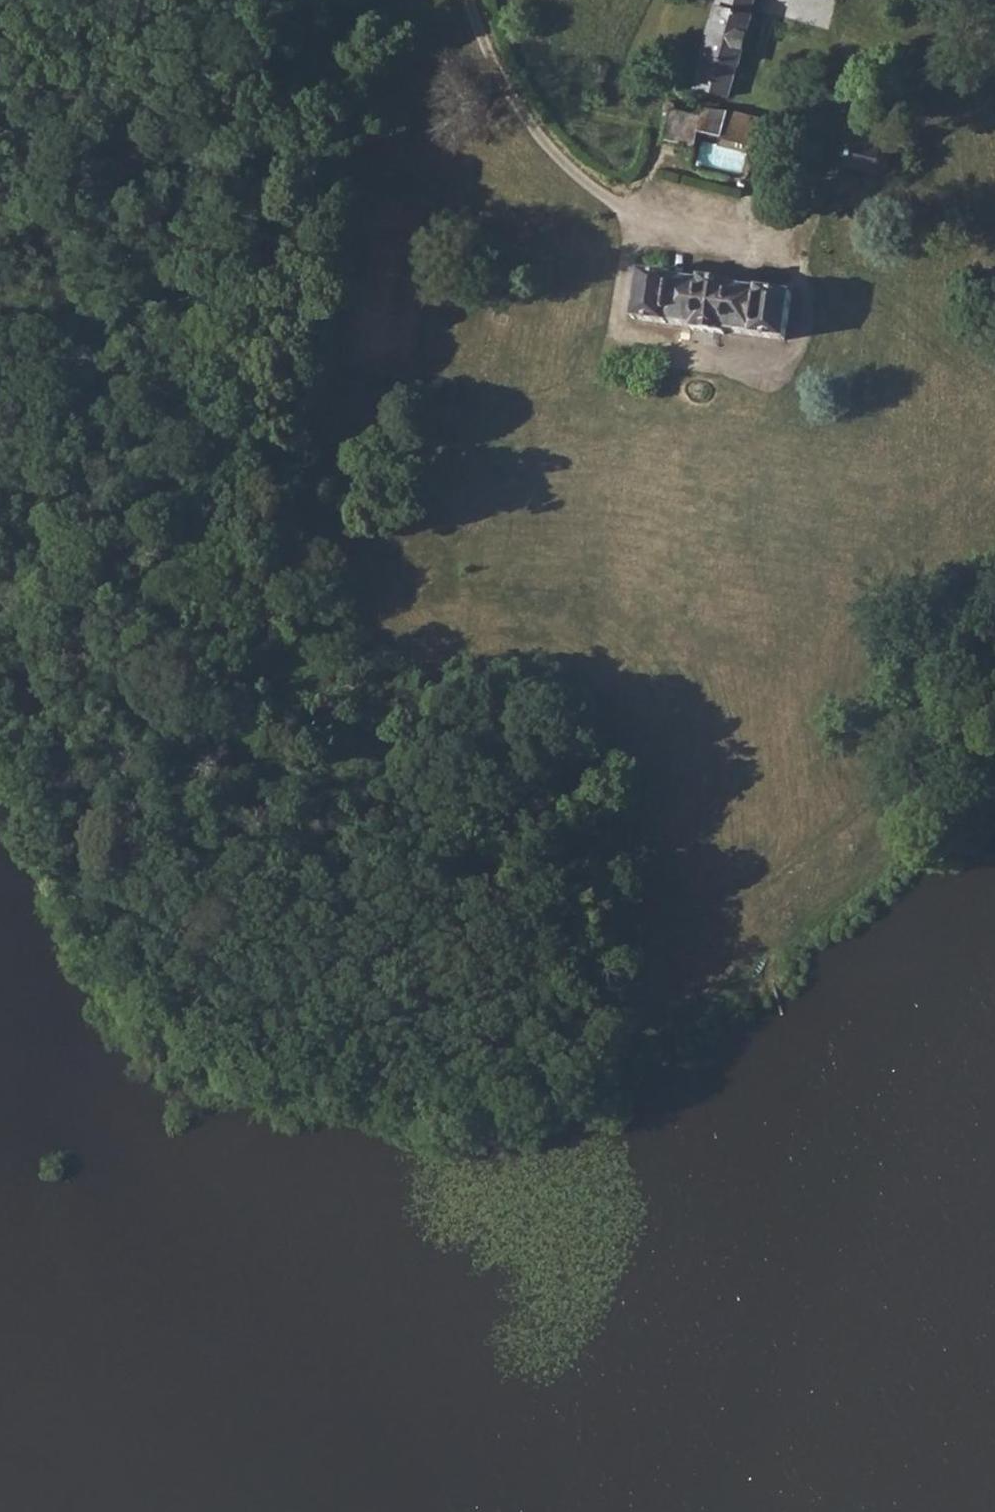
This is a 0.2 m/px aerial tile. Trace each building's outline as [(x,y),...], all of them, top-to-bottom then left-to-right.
[(691,84),(728,92),(755,0),(715,0),(691,84)] [(668,116),(665,137),(693,143),(696,130),(721,136),(721,140),(754,146),(760,113),(684,107),(682,113),(674,112),(678,101),(669,95),(660,100),(659,109),(668,116)] [(899,151),(905,142),(899,133),(888,132),(884,141),(853,135),(848,162),(884,168),(888,152),(899,151)] [(702,275),(635,264),(625,314),(693,324),(693,328),(726,334),(725,328),(790,340),(796,291),(731,280),(731,275),(701,272),(702,275)]
